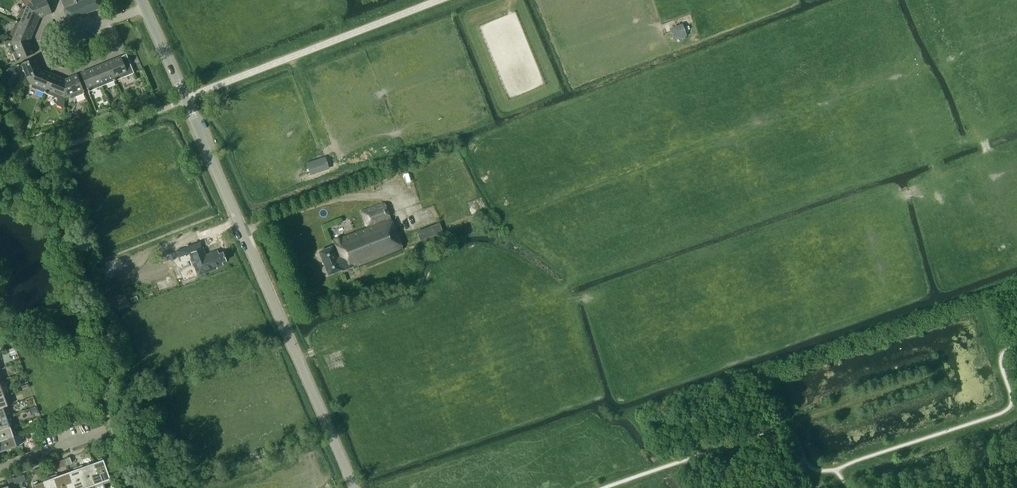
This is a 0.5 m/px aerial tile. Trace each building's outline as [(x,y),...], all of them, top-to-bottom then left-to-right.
[(26,4),(40,17),(52,12),(47,0),(22,0),(26,4)] [(102,7),(100,0),(82,0),(77,2),(76,0),(61,0),(69,21),(102,7)] [(17,18),(15,21),(35,29),(40,17),(26,4),(24,9),(21,8),(17,18)] [(30,41),(35,29),(15,21),(14,25),(10,35),(13,36),(11,41),(5,40),(5,41),(30,41)] [(683,27),(671,31),(674,40),(686,36),(683,27)] [(35,53),(30,41),(5,41),(5,43),(7,47),(10,47),(14,57),(15,61),(35,53)] [(126,54),(107,62),(115,81),(119,79),(118,79),(134,73),(126,54)] [(27,83),(41,69),(36,57),(17,65),(19,69),(23,78),(26,77),(28,82),(27,83)] [(115,81),(107,62),(94,67),(102,86),(111,82),(115,81)] [(102,86),(94,67),(81,73),(88,92),(92,90),(102,86)] [(45,93),(53,74),(41,69),(27,83),(28,82),(33,84),(32,87),(41,91),(41,92),(45,93)] [(1,84),(9,81),(4,70),(0,72),(0,82),(1,84)] [(65,107),(65,79),(53,74),(45,93),(48,95),(49,94),(58,98),(57,103),(58,105),(62,107),(65,107)] [(85,93),(77,74),(65,79),(65,107),(65,97),(70,96),(71,99),(81,95),(85,93)] [(325,156),(306,162),(310,173),(329,167),(325,156)] [(366,227),(390,218),(390,216),(391,216),(387,205),(386,205),(384,202),(360,211),(363,219),(366,227)] [(390,218),(366,227),(333,240),(338,254),(336,254),(332,245),(318,251),(328,276),(341,271),(353,267),(354,269),(403,249),(402,246),(398,236),(392,220),(391,219),(390,218)] [(440,222),(432,225),(436,235),(444,233),(440,222)] [(198,276),(210,271),(217,268),(216,267),(223,264),(222,262),(226,261),(223,252),(219,254),(217,250),(206,255),(203,248),(189,253),(198,276)] [(10,426),(6,417),(0,419),(0,430),(10,426)] [(13,436),(10,426),(0,430),(0,441),(13,436)] [(17,446),(13,436),(0,441),(0,452),(17,446)] [(98,459),(98,460),(93,462),(97,472),(91,474),(95,484),(96,487),(106,487),(103,481),(111,478),(104,458),(102,459),(102,457),(98,459)] [(85,487),(95,484),(91,474),(97,472),(93,462),(82,466),(81,464),(77,466),(85,487)] [(85,487),(77,466),(73,467),(74,469),(68,471),(72,481),(66,483),(68,487),(84,487),(85,487)] [(66,483),(72,481),(68,471),(57,475),(56,474),(52,475),(57,487),(68,487),(66,483)] [(44,480),(46,487),(57,487),(52,475),(48,477),(49,478),(44,480)]
